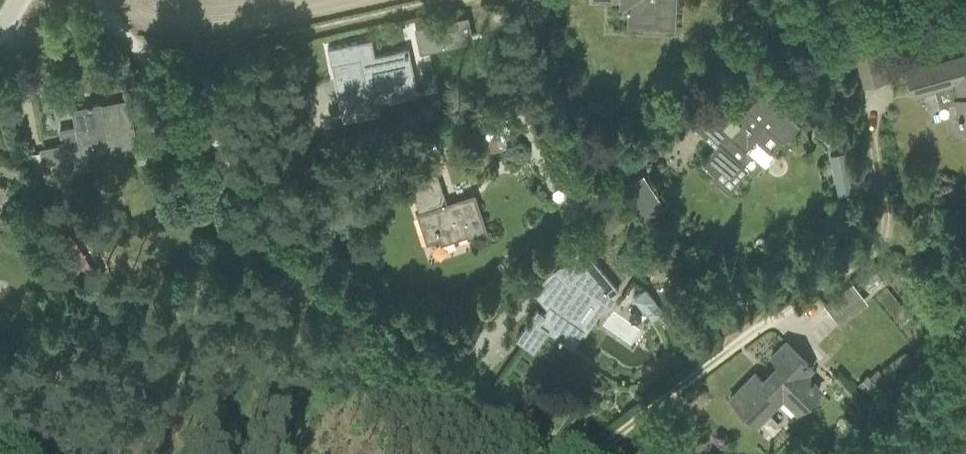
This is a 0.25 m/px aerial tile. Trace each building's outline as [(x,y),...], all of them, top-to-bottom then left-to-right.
[(628,12),(628,23),(656,24),(656,27),(674,28),(675,0),(623,0),(622,12),(628,12)] [(467,16),(426,25),(431,50),(472,41),(467,16)] [(843,26),(855,67),(860,86),(884,79),(867,19),(843,26)] [(372,114),(366,87),(379,84),(380,88),(396,84),(399,97),(416,94),(407,50),(374,57),(371,39),(327,48),(342,120),(372,114)] [(908,72),(913,90),(933,84),(934,89),(938,105),(955,100),(964,130),(965,130),(965,55),(927,66),(908,72)] [(719,143),(701,163),(715,175),(721,168),(731,177),(742,164),(753,174),(782,141),(783,142),(799,125),(761,92),(741,115),(745,119),(731,135),(720,126),(729,116),(714,103),(695,124),(706,134),(708,133),(719,143)] [(63,145),(40,150),(47,181),(70,176),(67,158),(97,152),(95,141),(106,139),(108,150),(135,144),(127,100),(100,106),(99,104),(91,105),(91,103),(87,104),(87,106),(72,110),(76,127),(60,130),(63,145)] [(503,135),(489,139),(493,152),(507,147),(503,135)] [(149,151),(138,152),(140,164),(151,162),(149,151)] [(846,152),(830,155),(838,192),(853,189),(846,152)] [(188,163),(196,171),(204,163),(196,155),(188,163)] [(403,167),(408,182),(410,181),(420,213),(417,214),(427,242),(439,238),(441,243),(467,234),(468,237),(485,231),(473,195),(446,204),(436,172),(442,171),(437,156),(403,167)] [(629,199),(641,218),(662,204),(642,175),(623,187),(630,198),(629,199)] [(519,336),(516,339),(528,347),(532,350),(541,337),(542,335),(546,329),(571,346),(582,330),(572,322),(591,295),(608,305),(618,290),(582,247),(580,249),(579,249),(554,270),(565,284),(547,309),(545,312),(544,311),(538,307),(532,316),(532,317),(531,317),(529,321),(519,336)] [(823,304),(834,318),(838,324),(867,302),(852,283),(823,304)] [(633,298),(652,320),(662,311),(643,289),(633,298)] [(771,357),(778,364),(761,381),(754,374),(730,398),(754,421),(781,394),(797,410),(818,389),(805,375),(812,368),(785,342),(771,357)] [(863,375),(854,385),(858,389),(864,394),(873,384),(869,380),(863,375)]
